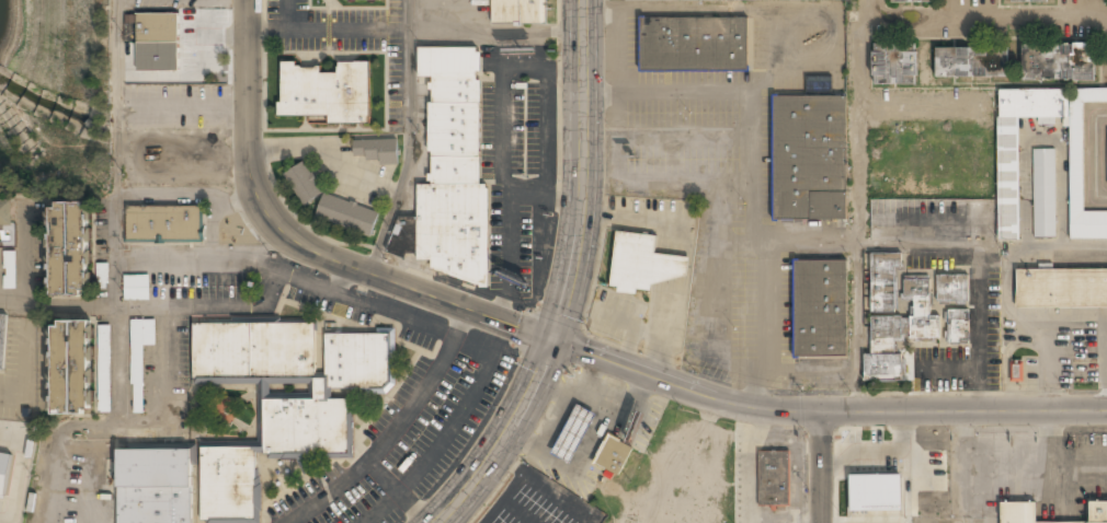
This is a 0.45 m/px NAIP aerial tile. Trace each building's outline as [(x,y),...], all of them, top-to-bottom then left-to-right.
[(491,25),(547,25),(547,0),(491,0),(491,25)] [(179,14),(136,14),(136,44),(179,44),(179,14)] [(746,19),(638,19),(638,72),(746,71),(746,19)] [(1094,44),(1022,44),(1022,80),(1094,80),(1094,44)] [(916,85),(916,45),(871,45),(871,85),(916,85)] [(484,49),(418,48),(418,77),(430,78),(429,185),(418,185),(418,217),(393,217),(393,259),(443,259),(443,282),(482,282),(484,49)] [(935,48),(935,79),(1009,79),(1009,48),(935,48)] [(369,125),(370,62),(338,62),(338,67),(279,67),(279,117),(329,117),(329,124),(369,125)] [(831,75),(805,76),(806,92),(831,92),(831,75)] [(1106,240),(1106,211),(1084,211),(1084,103),(1106,103),(1106,90),(997,90),(997,240),(1018,240),(1018,118),(1038,118),(1038,123),(1068,123),(1068,240),(1106,240)] [(846,96),(772,96),(772,221),(846,221),(846,96)] [(354,162),(398,162),(398,140),(354,140),(354,162)] [(1055,151),(1034,151),(1034,239),(1055,237),(1055,151)] [(304,207),(324,194),(306,162),(284,175),(304,207)] [(373,236),(380,211),(324,195),(317,221),(373,236)] [(13,202),(0,202),(0,227),(11,228),(13,202)] [(49,297),(89,297),(89,204),(49,204),(49,297)] [(204,242),(204,207),(126,208),(126,242),(204,242)] [(657,236),(615,233),(609,290),(652,293),(653,278),(685,280),(687,257),(654,255),(657,236)] [(4,254),(4,290),(15,290),(15,254),(4,254)] [(864,381),(902,382),(903,355),(897,355),(897,339),(939,340),(940,316),(931,316),(931,277),(903,277),(903,301),(913,301),(912,316),(898,316),(899,254),(870,254),(868,355),(864,355),(864,381)] [(792,260),(791,358),(846,358),(847,260),(792,260)] [(107,265),(98,265),(98,287),(107,287),(107,265)] [(1015,269),(1015,310),(1106,310),(1106,270),(1015,269)] [(149,301),(149,276),(123,276),(123,301),(149,301)] [(935,276),(935,304),(968,304),(968,276),(935,276)] [(969,311),(947,311),(947,346),(969,346),(969,311)] [(144,346),(156,346),(156,321),(130,321),(130,412),(144,412),(144,346)] [(90,414),(89,322),(50,322),(52,414),(90,414)] [(353,458),(352,398),(335,398),(335,391),(395,390),(395,333),(324,334),(324,371),(317,371),(317,322),(193,322),(193,385),(259,385),(259,444),(199,444),(199,522),(260,522),(259,458),(353,458)] [(111,412),(111,326),(99,326),(99,412),(111,412)] [(1022,364),(1013,364),(1013,382),(1022,382),(1022,364)] [(577,405),(551,453),(570,462),(595,414),(577,405)] [(608,433),(592,463),(604,469),(605,468),(617,475),(632,448),(619,441),(620,440),(608,433)] [(193,448),(116,449),(117,522),(193,522),(193,448)] [(789,507),(789,451),(757,451),(757,507),(789,507)] [(14,458),(0,456),(0,499),(7,500),(14,458)] [(901,474),(849,474),(850,511),(901,511),(901,474)] [(1089,502),(1089,522),(1106,522),(1106,502),(1089,502)] [(1036,503),(1001,503),(1001,522),(1036,522),(1036,503)]
